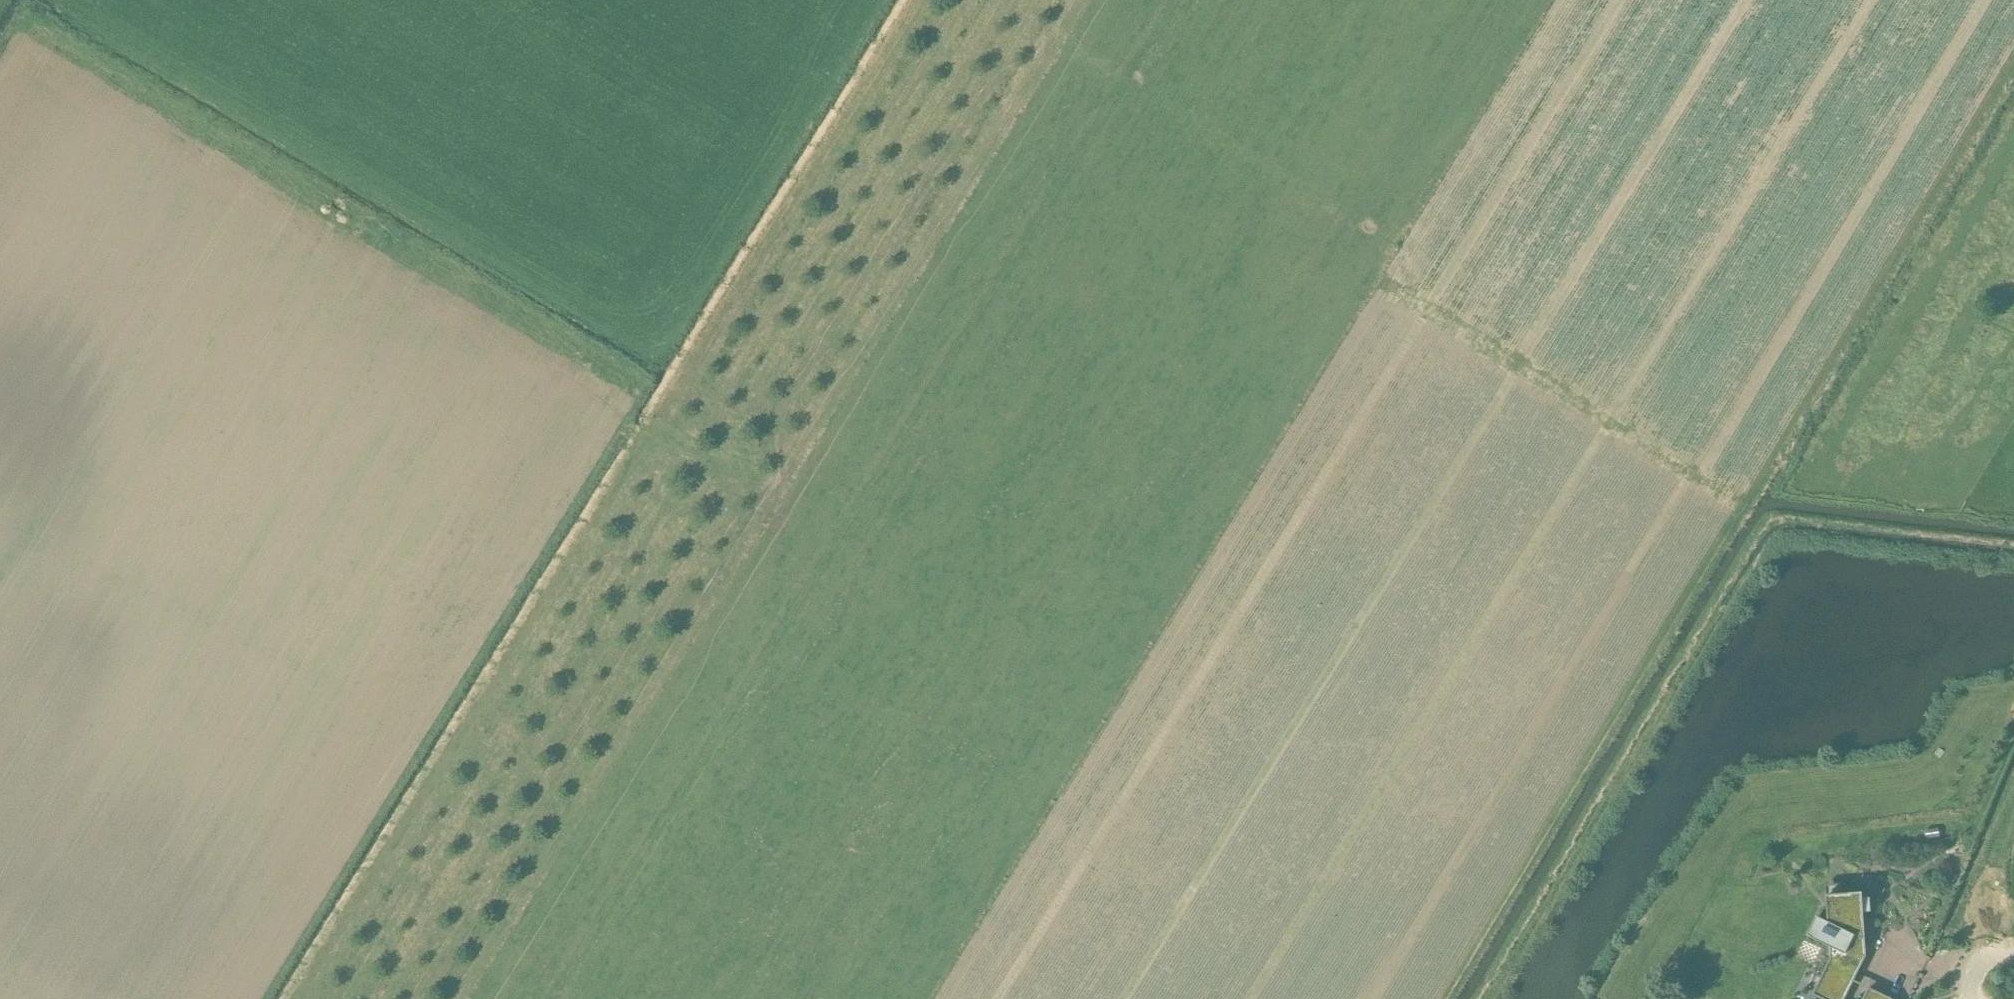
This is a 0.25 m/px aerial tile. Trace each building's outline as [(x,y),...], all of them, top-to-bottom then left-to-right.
[(1862,965),(1866,956),(1865,950),(1872,937),(1864,933),(1863,913),(1870,912),(1869,898),(1861,898),(1861,892),(1825,895),(1827,921),(1816,916),(1806,935),(1829,946),(1830,959),(1812,995),(1821,998),(1845,998),(1862,965)] [(1868,987),(1863,998),(1892,998),(1868,987)]
